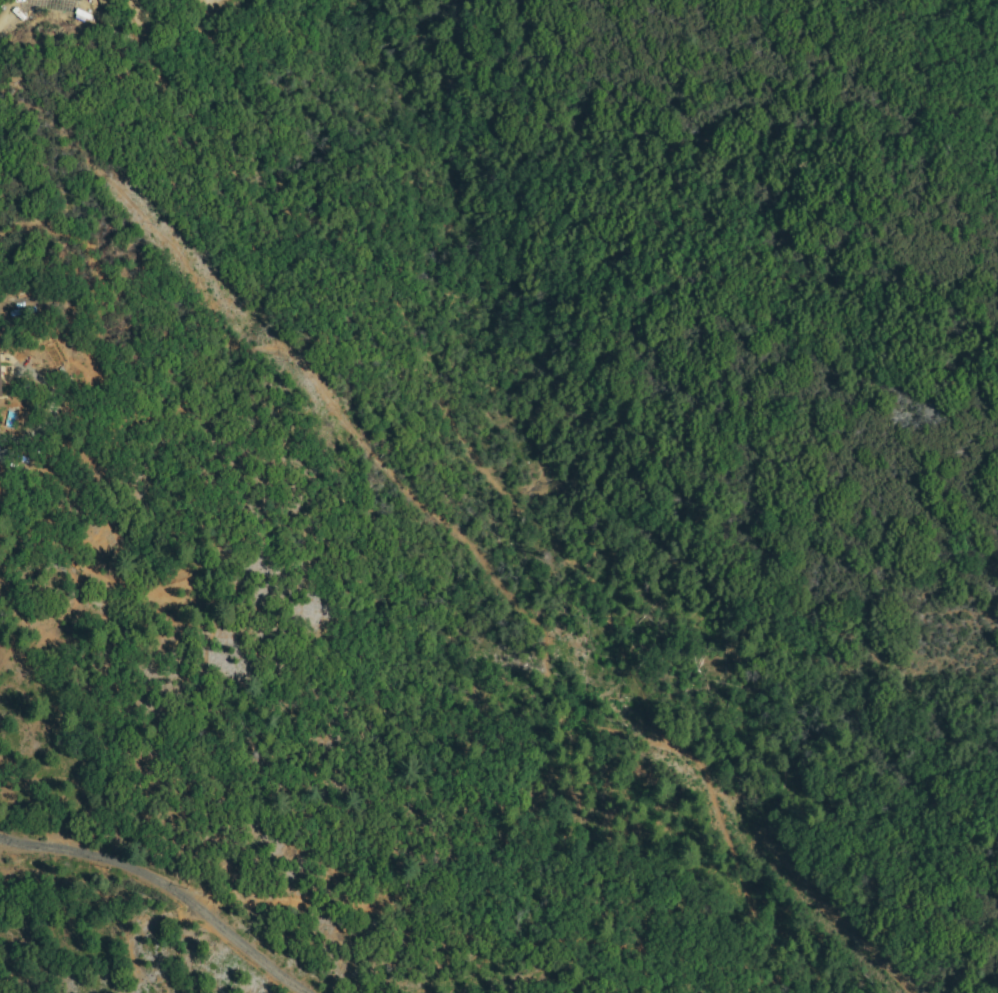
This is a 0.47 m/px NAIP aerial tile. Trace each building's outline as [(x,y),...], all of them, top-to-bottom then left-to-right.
[(9,392),(9,382),(2,383),(1,352),(0,352),(0,393),(9,392)]
